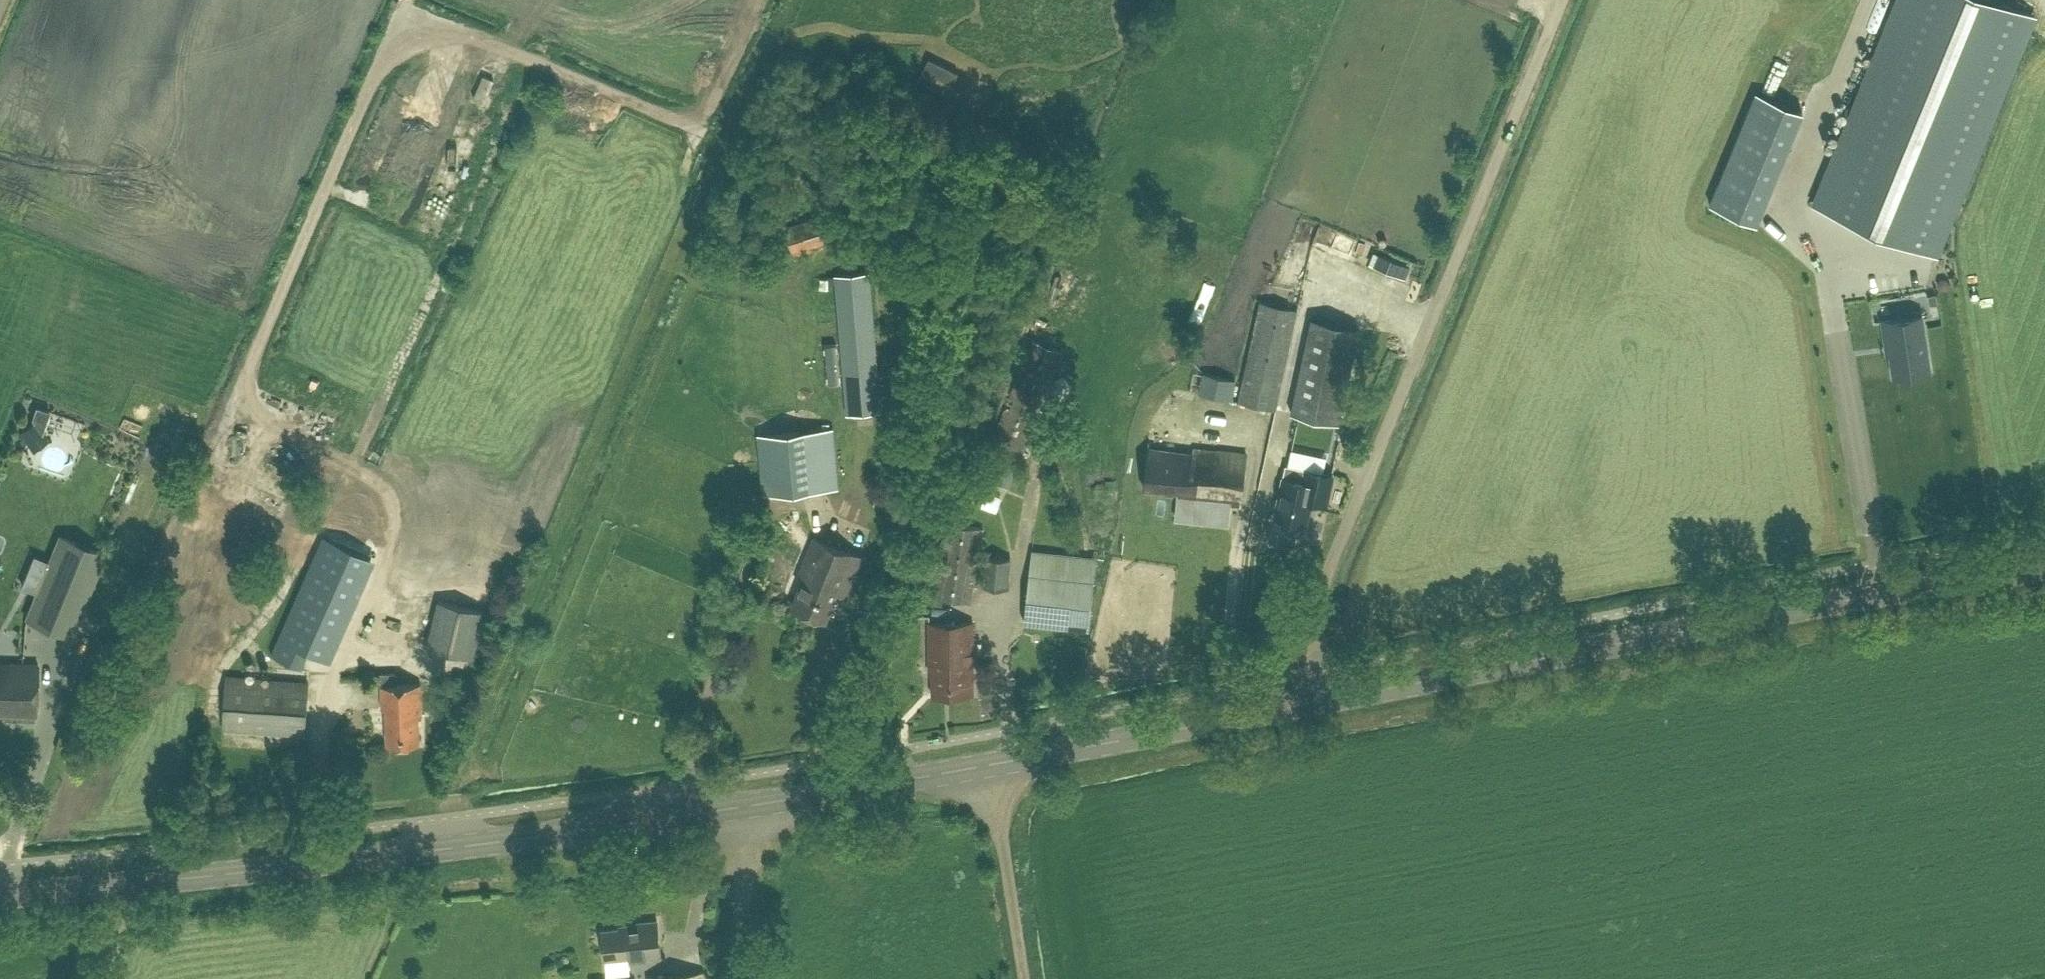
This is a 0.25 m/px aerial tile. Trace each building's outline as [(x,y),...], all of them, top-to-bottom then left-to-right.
[(1934,251),(2032,14),(1997,0),(1899,0),(1815,202),(1934,251)] [(944,92),(953,67),(920,55),(911,80),(944,92)] [(1756,221),(1764,201),(1718,182),(1709,202),(1756,221)] [(793,249),(831,238),(823,213),(785,224),(793,249)] [(1404,275),(1408,264),(1376,251),(1371,262),(1404,275)] [(847,413),(881,410),(869,270),(835,273),(847,413)] [(1927,293),(1929,303),(1937,302),(1935,292),(1927,293)] [(1275,407),(1295,314),(1297,307),(1260,300),(1239,400),(1275,407)] [(1889,341),(1894,373),(1900,372),(1928,368),(1922,325),(1920,313),(1882,318),(1885,341),(1889,341)] [(1339,421),(1359,327),(1311,317),(1291,411),(1339,421)] [(1008,486),(1062,350),(1033,338),(978,474),(1008,486)] [(1230,398),(1235,379),(1204,372),(1199,391),(1230,398)] [(32,450),(49,439),(35,419),(19,430),(32,450)] [(763,493),(837,487),(832,426),(758,433),(763,493)] [(1195,499),(1240,504),(1247,453),(1227,450),(1194,447),(1193,453),(1149,446),(1143,485),(1179,490),(1179,493),(1196,494),(1195,499)] [(1275,515),(1306,521),(1311,498),(1323,500),(1326,486),(1330,486),(1332,473),(1285,463),(1283,476),(1275,515)] [(971,601),(983,527),(946,521),(934,595),(971,601)] [(71,634),(105,552),(60,534),(26,616),(71,634)] [(811,613),(837,545),(814,535),(800,570),(805,572),(792,604),(811,613)] [(837,545),(811,613),(826,619),(837,591),(846,595),(861,555),(837,545)] [(982,584),(1008,587),(1011,555),(984,553),(982,584)] [(1031,569),(1024,620),(1091,627),(1096,576),(1031,569)] [(473,656),(485,610),(438,599),(427,645),(473,656)] [(952,659),(973,659),(973,651),(973,620),(929,621),(929,671),(932,671),(932,670),(952,670),(952,659)] [(309,651),(278,637),(271,653),(302,667),(309,651)] [(932,670),(932,671),(932,693),(974,693),(973,659),(952,659),(952,670),(932,670)] [(0,663),(0,712),(35,714),(38,662),(8,661),(8,663),(0,663)] [(419,741),(418,713),(422,713),(421,682),(396,683),(395,671),(380,671),(382,707),(386,707),(388,743),(419,741)] [(305,733),(308,681),(226,675),(223,727),(305,733)] [(638,943),(640,958),(661,956),(657,918),(635,920),(635,924),(626,925),(628,944),(638,943)] [(630,959),(640,958),(638,943),(628,944),(626,925),(602,927),(605,958),(607,958),(608,974),(631,972),(630,959)] [(704,970),(647,975),(647,978),(705,978),(704,970)]
